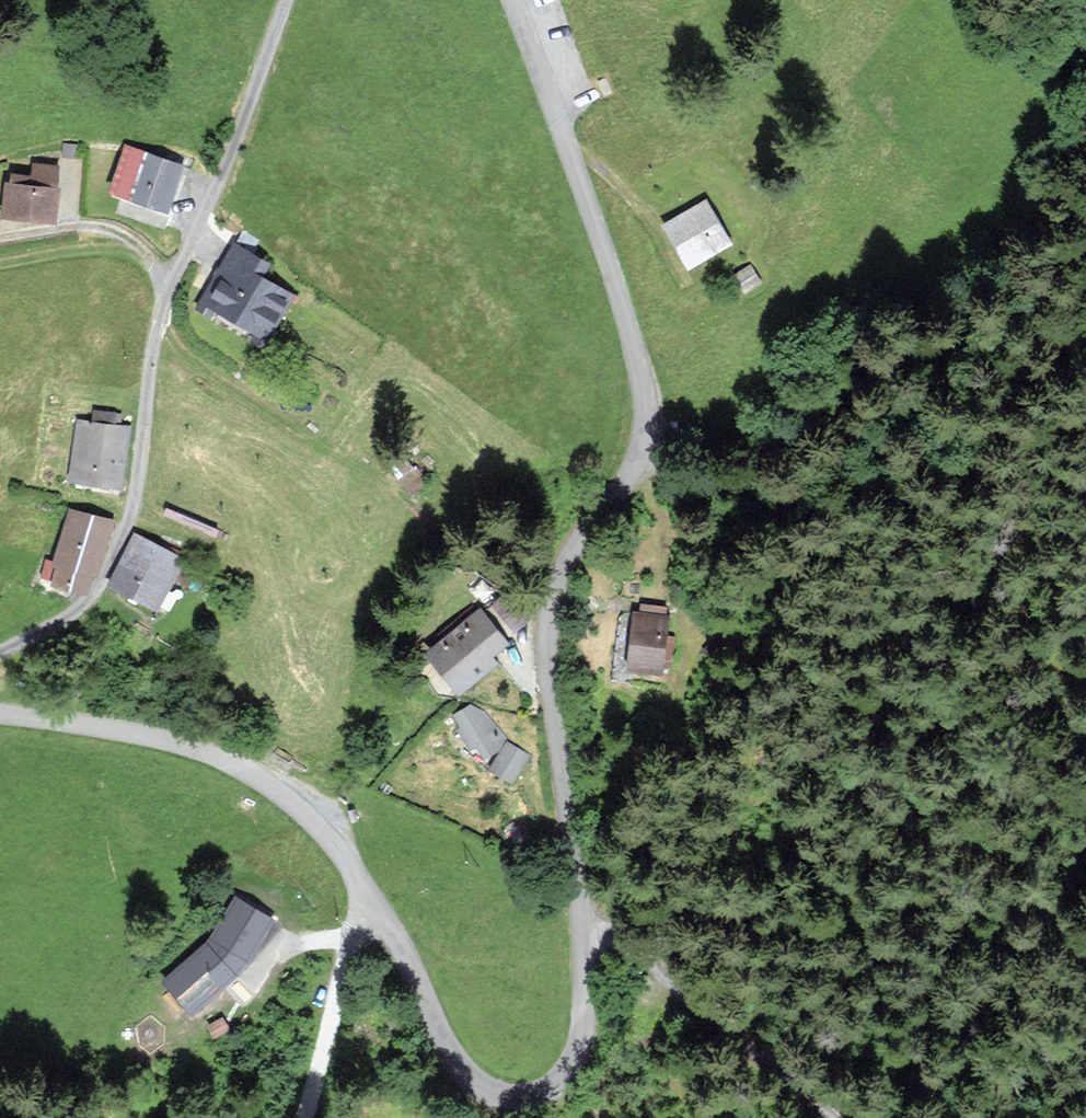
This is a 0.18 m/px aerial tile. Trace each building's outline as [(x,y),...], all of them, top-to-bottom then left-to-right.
[(183,168),(128,149),(113,191),(168,210),(183,168)] [(57,190),(7,184),(4,216),(54,221),(57,190)] [(705,203),(666,224),(690,267),(729,246),(705,203)] [(266,266),(235,247),(197,310),(210,318),(217,307),(262,335),(286,296),(258,279),(266,266)] [(759,282),(749,267),(735,276),(745,291),(759,282)] [(125,430),(79,423),(71,482),(117,488),(125,430)] [(112,523),(70,510),(53,565),(59,566),(53,584),(84,593),(91,571),(97,572),(112,523)] [(180,558),(137,536),(110,588),(153,610),(180,558)] [(481,611),(428,654),(460,693),(495,664),(489,657),(507,643),(481,611)] [(667,618),(635,615),(629,670),(662,673),(667,618)] [(485,714),(471,708),(456,716),(463,728),(459,731),(472,748),(476,745),(484,758),(507,741),(485,714)] [(508,743),(491,769),(511,782),(528,756),(508,743)] [(211,945),(169,979),(189,1010),(238,968),(270,922),(240,903),(211,945)]
